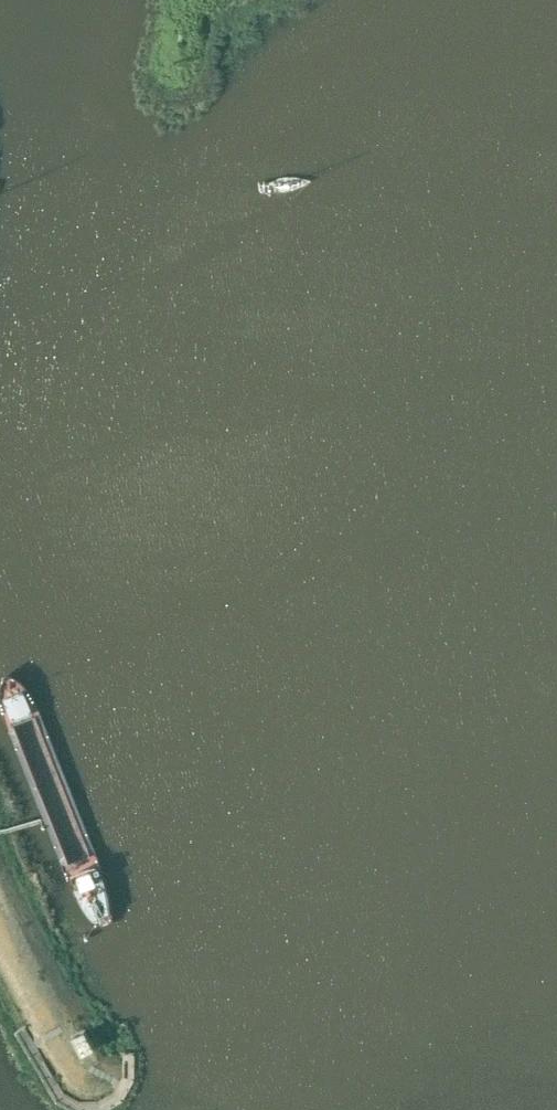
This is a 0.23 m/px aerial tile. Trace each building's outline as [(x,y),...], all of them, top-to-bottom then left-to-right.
[(80,1053),(92,1047),(83,1029),(71,1035),(80,1053)]
